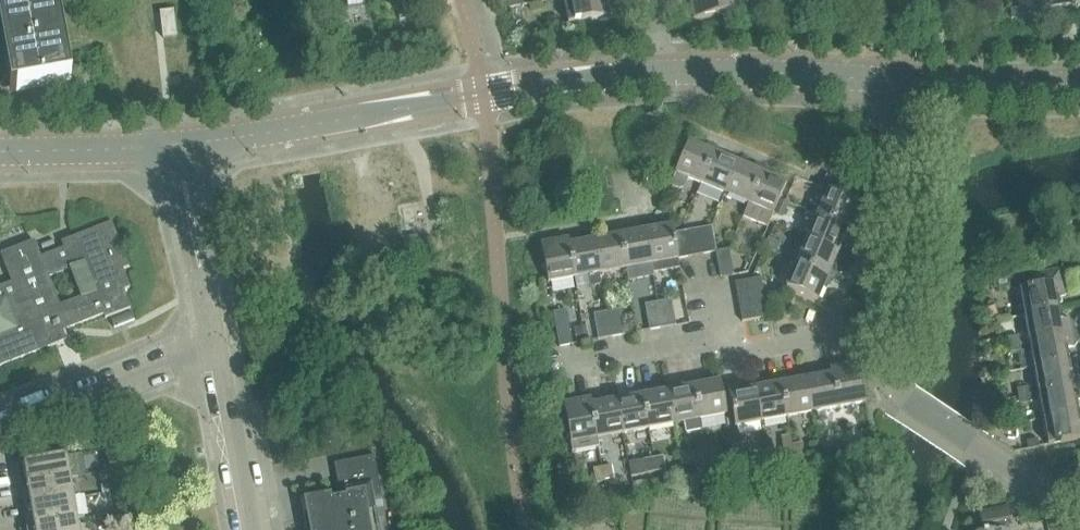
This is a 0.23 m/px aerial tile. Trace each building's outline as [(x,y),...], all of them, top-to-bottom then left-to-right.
[(16,93),(71,83),(70,82),(64,83),(49,0),(0,0),(0,6),(16,93)] [(568,24),(615,15),(613,4),(609,0),(600,2),(600,0),(564,0),(568,24)] [(731,0),(691,0),(694,19),(747,9),(745,0),(737,0),(731,1),(731,0)] [(1042,0),(1032,0),(1033,9),(1043,8),(1042,0)] [(173,11),(160,12),(160,13),(163,38),(176,37),(173,11)] [(547,19),(549,27),(560,25),(558,17),(547,19)] [(700,184),(714,153),(689,143),(670,185),(679,189),(683,188),(687,178),(700,184)] [(700,184),(724,194),(738,163),(714,153),(700,184)] [(724,194),(748,205),(762,174),(738,163),(724,194)] [(769,225),(773,215),(786,184),(762,174),(748,205),(744,215),(769,225)] [(828,191),(818,215),(854,231),(865,206),(846,198),(851,186),(827,176),(821,188),(828,191)] [(818,215),(807,239),(838,252),(848,229),(854,232),(854,231),(818,215)] [(124,290),(130,288),(123,269),(129,267),(112,223),(74,238),(76,244),(41,258),(35,241),(1,254),(17,295),(0,302),(0,366),(66,340),(63,331),(104,315),(105,318),(131,308),(124,290)] [(679,268),(678,260),(673,234),(672,226),(645,231),(651,264),(653,273),(679,268)] [(716,253),(716,252),(712,227),(699,229),(703,255),(716,253)] [(690,257),(703,255),(699,229),(686,231),(690,257)] [(645,231),(620,236),(626,269),(651,264),(645,231)] [(678,260),(690,257),(686,231),(673,234),(678,260)] [(620,236),(594,240),(600,274),(626,269),(620,236)] [(574,279),(567,239),(541,244),(548,283),(574,279)] [(600,274),(594,240),(569,245),(568,239),(567,239),(574,279),(600,274)] [(807,239),(797,263),(828,276),(838,252),(807,239)] [(40,244),(44,254),(56,249),(53,240),(40,244)] [(716,253),(720,278),(734,276),(729,250),(716,252),(716,253)] [(828,276),(797,263),(786,288),(817,301),(828,276)] [(735,284),(737,297),(763,292),(761,279),(735,284)] [(997,281),(998,288),(1010,286),(1008,279),(997,281)] [(1066,282),(1019,290),(1024,317),(1059,310),(1057,299),(1065,297),(1068,293),(1066,282)] [(763,292),(737,297),(740,309),(765,305),(763,292)] [(672,301),(658,303),(663,329),(676,327),(672,301)] [(663,329),(658,303),(645,306),(650,331),(663,329)] [(765,305),(740,309),(742,323),(768,318),(765,305)] [(620,310),(607,312),(611,338),(625,336),(620,310)] [(1024,317),(1029,342),(1076,334),(1074,323),(1069,320),(1061,321),(1059,310),(1024,317)] [(611,338),(607,312),(594,315),(598,341),(611,338)] [(555,322),(559,347),(573,345),(568,319),(555,322)] [(1029,342),(1034,368),(1068,362),(1066,350),(1075,349),(1078,344),(1076,334),(1029,342)] [(1008,339),(1010,353),(1022,351),(1019,337),(1008,339)] [(1038,394),(1079,386),(1079,372),(1079,371),(1071,373),(1068,362),(1034,368),(1038,394)] [(830,369),(831,375),(832,375),(838,408),(865,403),(858,364),(830,369)] [(831,375),(807,380),(813,413),(838,408),(832,375),(831,375)] [(807,380),(781,384),(787,417),(813,413),(807,380)] [(694,387),(700,420),(726,415),(720,382),(694,387)] [(781,384),(755,389),(761,422),(787,417),(781,384)] [(1043,419),(1078,413),(1076,402),(1079,401),(1079,386),(1038,394),(1043,419)] [(700,420),(694,387),(668,391),(674,425),(700,420)] [(1017,390),(1020,404),(1031,402),(1028,388),(1017,390)] [(761,422),(755,389),(729,394),(735,427),(761,422)] [(668,391),(642,396),(648,429),(674,425),(668,391)] [(642,396),(617,401),(623,434),(648,429),(642,396)] [(591,406),(591,405),(590,399),(563,405),(571,443),(597,439),(591,406)] [(617,401),(591,405),(591,406),(597,439),(623,434),(617,401)] [(1043,419),(1048,446),(1079,440),(1079,424),(1078,413),(1043,419)] [(854,435),(845,437),(847,451),(856,449),(854,435)] [(847,451),(845,437),(835,439),(838,452),(847,451)] [(1027,442),(1028,449),(1039,447),(1038,440),(1027,442)] [(802,445),(793,446),(795,460),(804,458),(802,445)] [(793,446),(783,448),(786,462),(795,460),(793,446)] [(715,448),(705,449),(708,463),(717,461),(715,448)] [(705,449),(696,451),(699,465),(708,463),(705,449)] [(741,456),(743,469),(753,468),(750,454),(741,456)] [(301,501),(307,529),(380,529),(374,500),(382,498),(374,455),(334,463),(340,494),(301,501)] [(17,464),(21,486),(71,478),(67,456),(17,464)] [(663,457),(654,458),(656,472),(666,470),(663,457)] [(656,472),(654,458),(645,460),(647,474),(656,472)] [(612,466),(603,468),(605,481),(614,480),(612,466)] [(605,481),(603,468),(593,469),(596,483),(605,481)] [(21,486),(24,507),(74,499),(71,478),(21,486)] [(24,507),(28,528),(78,520),(74,499),(24,507)] [(1007,528),(1005,528),(1004,521),(1012,520),(1009,506),(979,511),(981,526),(982,525),(983,529),(1007,529),(1007,528)] [(28,529),(79,529),(78,520),(28,528),(28,529)]
